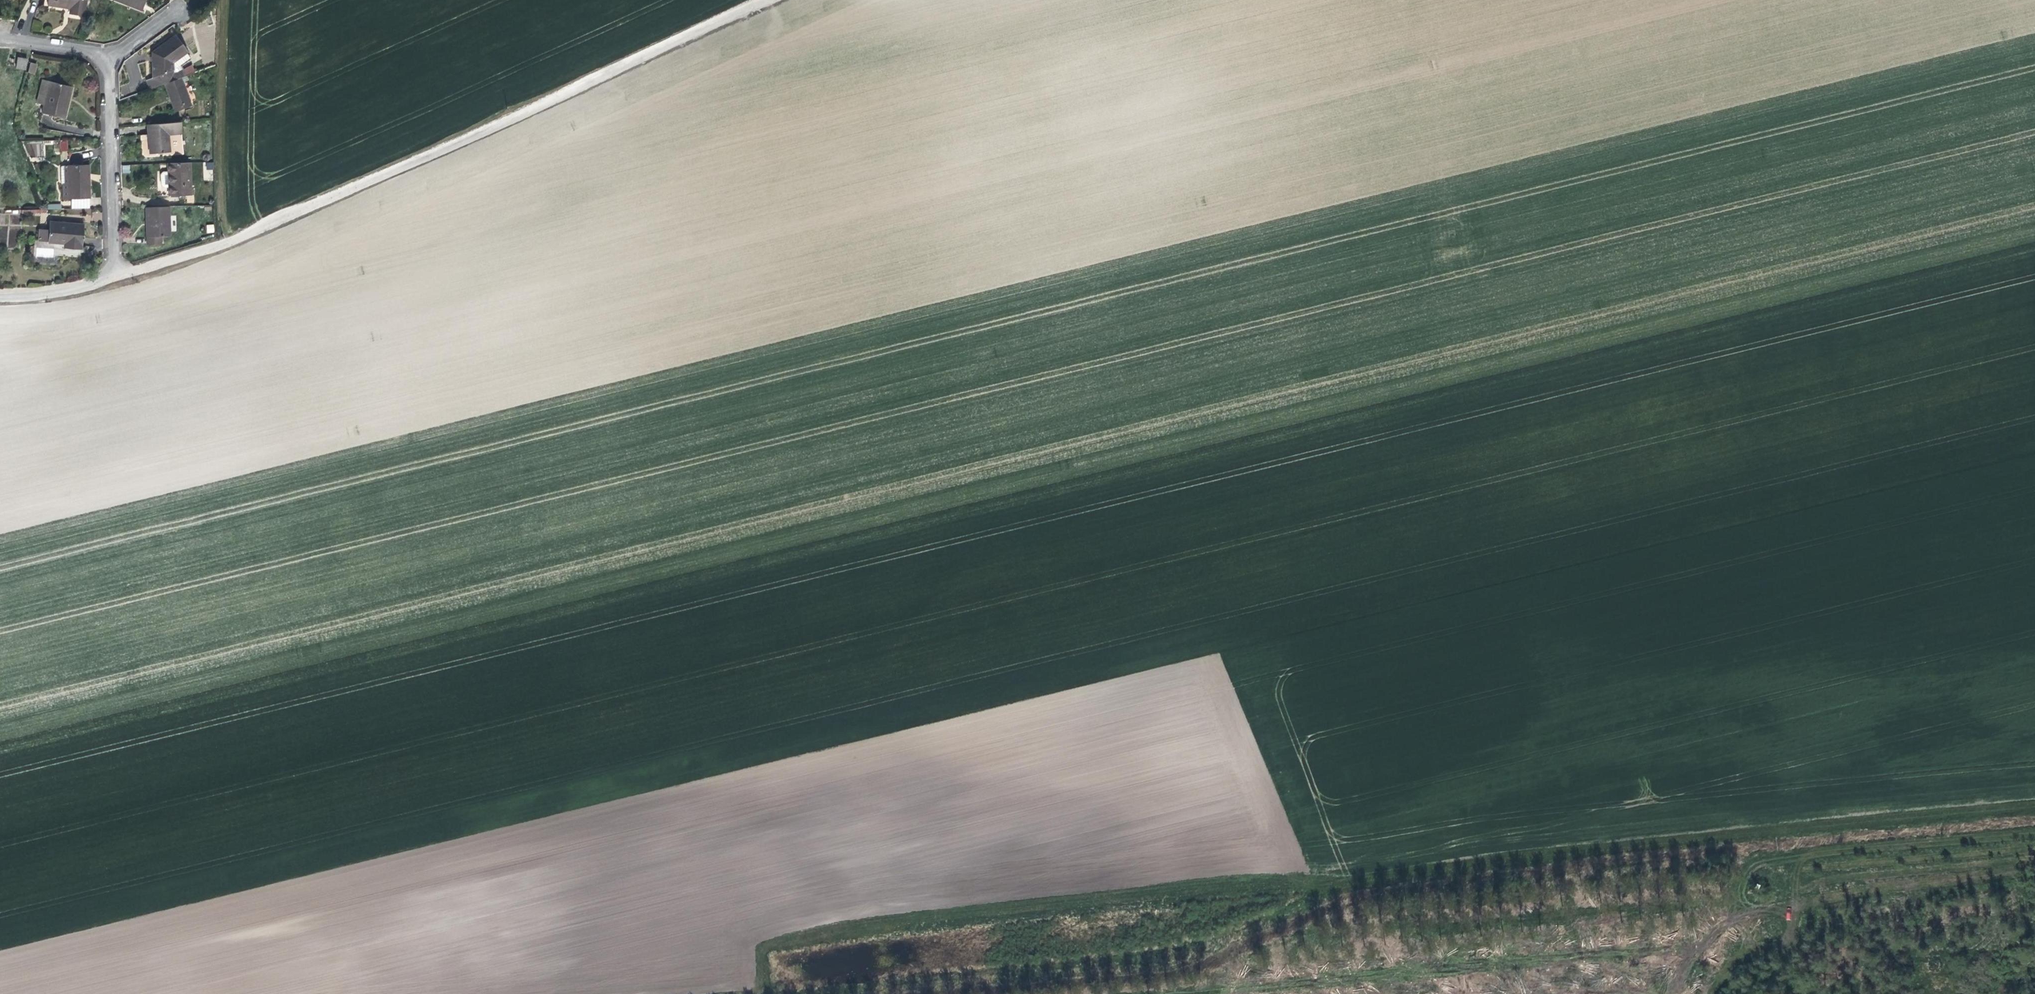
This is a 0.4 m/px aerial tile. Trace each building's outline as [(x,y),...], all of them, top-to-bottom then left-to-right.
[(43,6),(55,8),(63,10),(62,15),(82,18),(85,0),(44,0),(43,6)] [(146,0),(110,0),(142,11),(146,0)] [(160,81),(176,75),(185,72),(182,65),(190,61),(189,57),(188,57),(178,32),(154,47),(152,76),(156,83),(160,81)] [(35,74),(37,63),(29,62),(28,73),(35,74)] [(171,108),(187,102),(176,75),(160,81),(167,99),(171,108)] [(156,83),(152,76),(146,78),(138,83),(140,89),(156,83)] [(74,88),(41,80),(36,102),(44,104),(42,114),(66,120),(74,88)] [(179,129),(178,119),(144,123),(147,142),(149,152),(168,149),(166,133),(179,129)] [(60,151),(68,151),(67,139),(59,140),(60,151)] [(44,156),(43,140),(26,142),(27,158),(44,156)] [(191,171),(185,171),(185,162),(165,163),(166,181),(167,192),(167,196),(186,195),(186,186),(192,186),(194,183),(193,173),(191,171)] [(203,181),(213,180),(212,162),(203,163),(203,181)] [(91,200),(90,167),(65,166),(65,185),(62,185),(63,202),(69,201),(91,200)] [(69,210),(91,208),(91,200),(69,201),(69,210)] [(169,235),(168,206),(143,207),(144,231),(145,245),(160,245),(160,236),(169,235)] [(19,247),(19,213),(0,213),(0,247),(19,247)] [(82,227),(48,224),(48,232),(47,242),(47,245),(63,246),(62,250),(80,252),(81,242),(82,227)] [(207,233),(214,233),(213,224),(206,225),(207,233)] [(48,232),(38,232),(38,242),(47,242),(48,232)]
